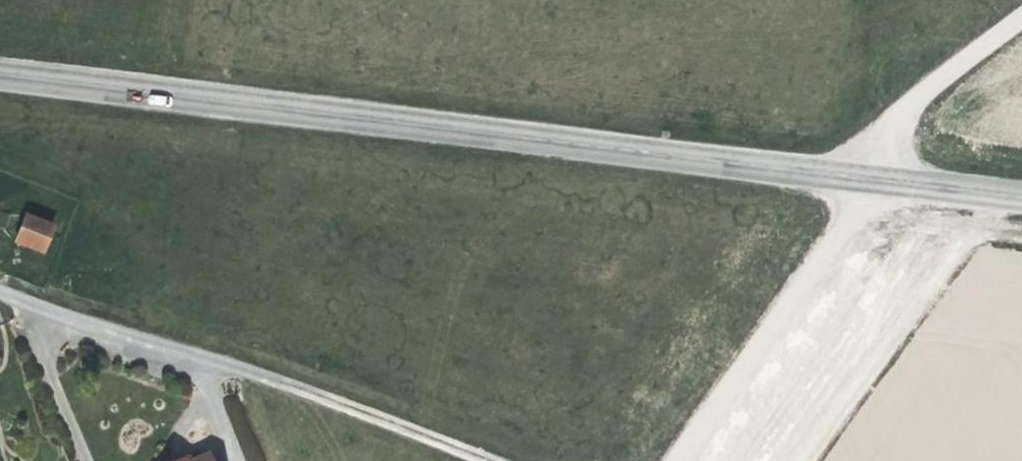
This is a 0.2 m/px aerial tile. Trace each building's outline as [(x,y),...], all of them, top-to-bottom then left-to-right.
[(57,225),(26,213),(15,241),(46,253),(57,225)]
